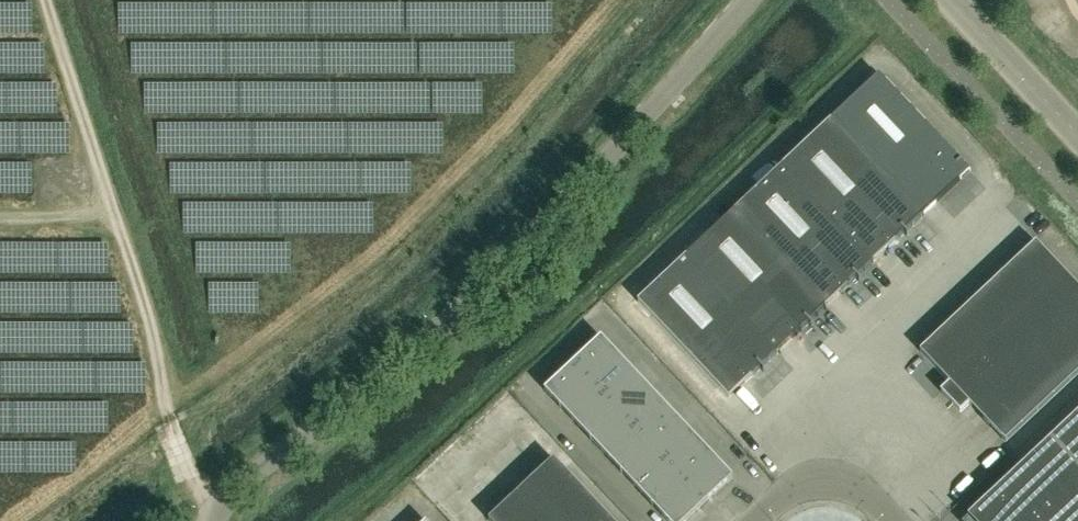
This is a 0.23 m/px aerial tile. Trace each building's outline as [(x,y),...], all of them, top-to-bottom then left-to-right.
[(638,302),(729,399),(970,172),(879,75),(638,302)] [(920,352),(950,384),(941,392),(961,412),(969,404),(1005,442),(1077,374),(1077,287),(1036,242),(920,352)] [(574,363),(590,380),(615,357),(618,354),(602,337),(574,363)] [(618,354),(615,357),(590,380),(605,397),(633,371),(618,354)] [(561,408),(590,380),(574,363),(545,391),(561,408)] [(633,371),(605,397),(620,413),(648,387),(633,371)] [(561,408),(576,424),(605,397),(590,380),(561,408)] [(636,430),(664,403),(648,387),(620,413),(636,430)] [(620,413),(605,397),(576,424),(591,440),(620,413)] [(636,430),(651,446),(679,420),(664,403),(636,430)] [(591,440),(607,457),(636,430),(620,413),(591,440)] [(967,519),(969,520),(1077,520),(1077,415),(967,519)] [(666,462),(694,436),(679,420),(651,446),(666,462)] [(651,446),(636,430),(607,457),(622,473),(651,446)] [(666,462),(681,479),(710,452),(694,436),(666,462)] [(622,473),(637,489),(666,462),(651,446),(622,473)] [(710,452),(681,479),(705,504),(733,478),(710,452)] [(554,459),(553,460),(568,476),(520,520),(612,520),(554,459)] [(637,489),(653,506),(681,479),(666,462),(637,489)] [(681,479),(653,506),(667,520),(687,520),(705,504),(681,479)]
